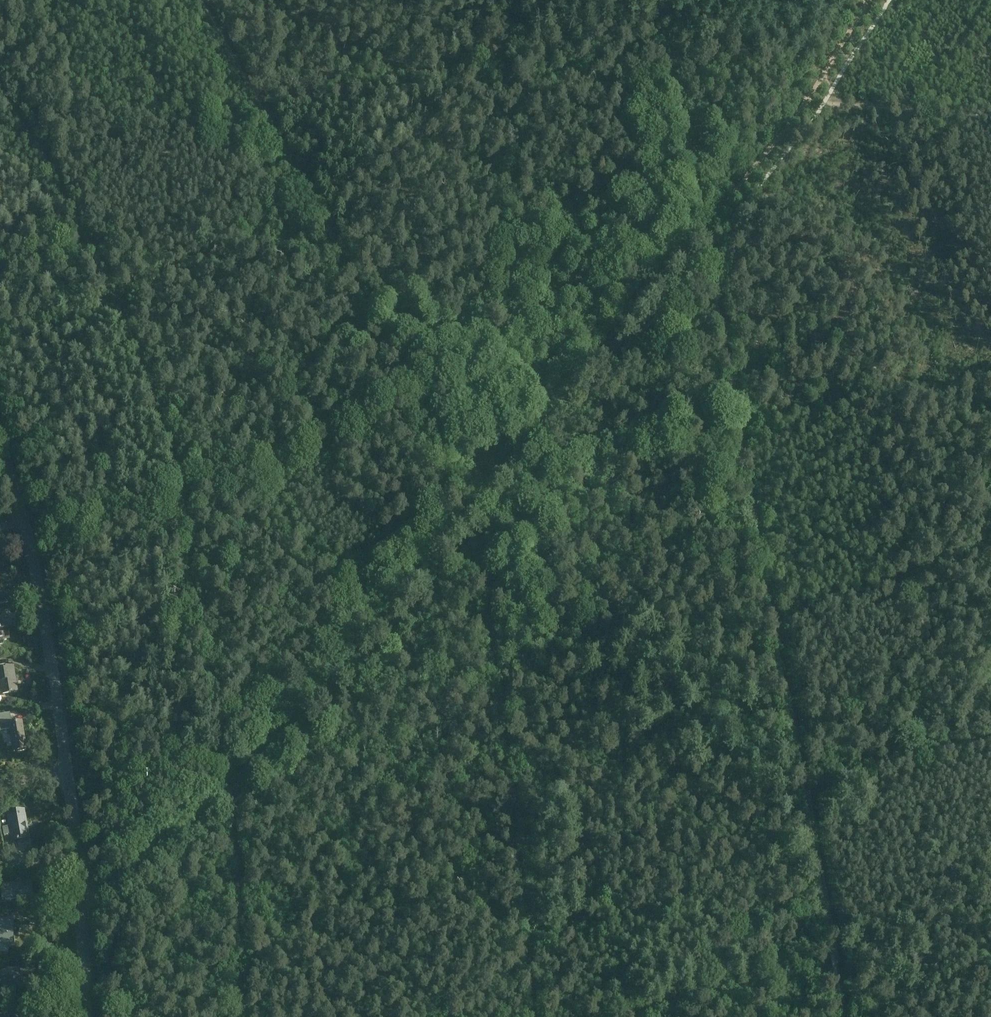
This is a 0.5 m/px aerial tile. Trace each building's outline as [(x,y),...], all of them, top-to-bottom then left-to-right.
[(6,643),(4,637),(9,636),(7,625),(0,626),(0,645),(6,643)] [(0,682),(0,694),(2,694),(3,696),(18,694),(13,666),(0,668),(0,680),(0,682)] [(0,715),(0,732),(10,731),(13,752),(26,750),(22,723),(12,724),(10,714),(0,715)] [(11,826),(3,828),(5,836),(12,834),(13,841),(29,838),(24,810),(8,813),(11,826)] [(22,864),(21,864),(9,867),(10,872),(23,870),(22,864)] [(31,881),(0,883),(2,898),(18,897),(17,896),(32,895),(31,881)] [(0,922),(0,952),(9,951),(8,951),(10,951),(10,949),(15,948),(13,921),(0,922)] [(8,990),(8,988),(23,985),(20,970),(2,973),(2,977),(0,977),(0,991),(8,990)]
